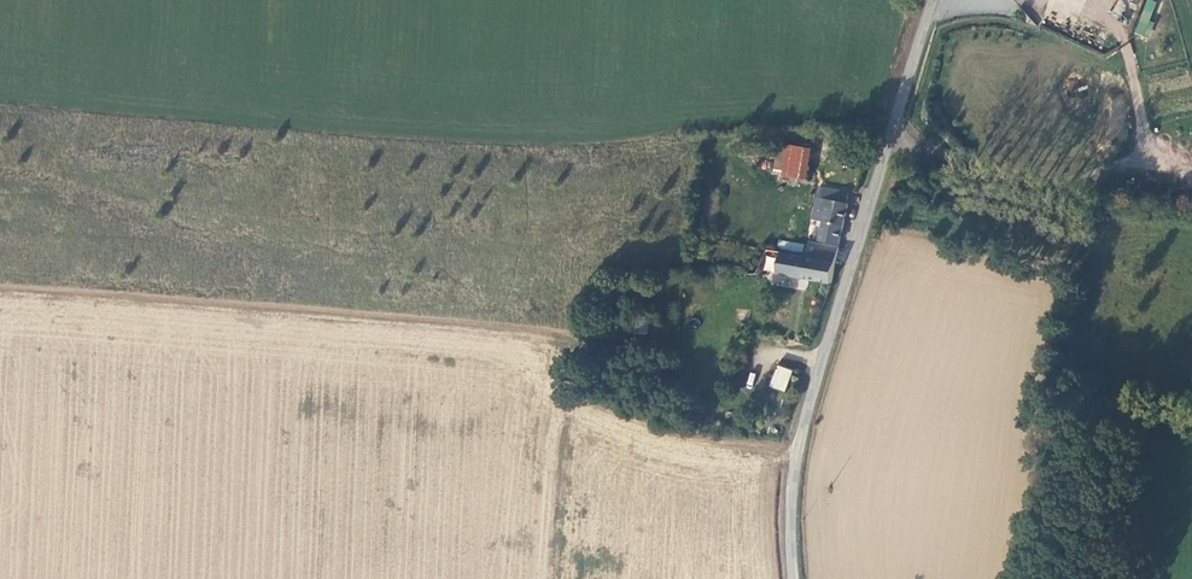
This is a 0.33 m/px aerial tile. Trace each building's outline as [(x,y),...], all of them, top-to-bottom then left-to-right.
[(1156,2),(1152,0),(1147,0),(1134,33),(1148,38),(1154,23),(1149,21),(1156,2)] [(1126,62),(1135,58),(1129,44),(1120,48),(1126,62)] [(814,149),(780,145),(777,175),(809,180),(814,149)] [(847,154),(859,155),(862,147),(849,145),(847,154)] [(847,191),(820,186),(816,218),(827,221),(823,242),(842,244),(849,203),(845,203),(847,191)] [(770,272),(833,284),(841,247),(808,241),(805,256),(773,250),(770,272)] [(779,316),(761,315),(761,327),(775,328),(775,321),(780,321),(779,316)] [(636,316),(634,333),(649,334),(651,318),(636,316)] [(784,392),(793,370),(777,364),(768,386),(784,392)]
